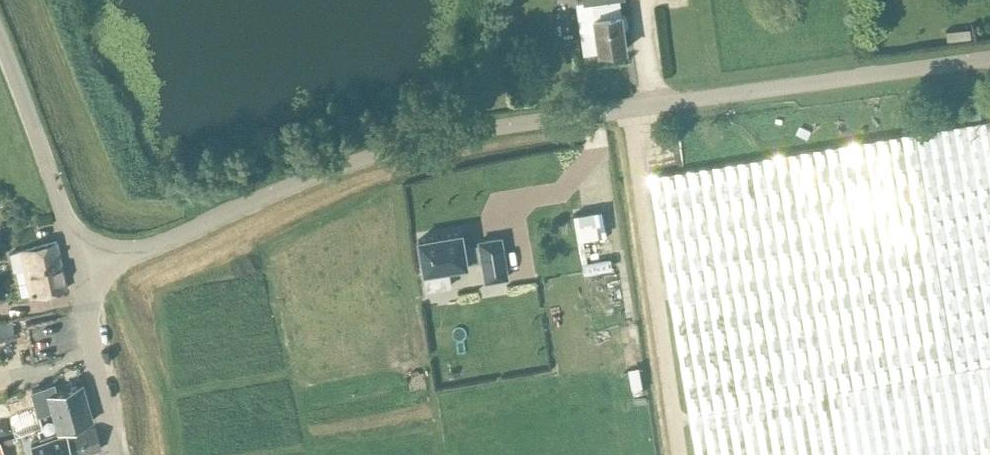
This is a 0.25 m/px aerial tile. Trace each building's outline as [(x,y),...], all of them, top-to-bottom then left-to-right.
[(583,1),(590,0),(595,36),(581,38),(583,55),(598,52),(599,54),(626,50),(623,27),(626,27),(628,24),(627,14),(624,12),(621,12),(619,0),(583,0),(583,1)] [(696,454),(989,454),(989,120),(649,176),(696,454)] [(574,214),(578,241),(605,236),(601,210),(574,214)] [(419,239),(424,272),(467,265),(467,263),(482,260),(486,281),(508,277),(501,238),(476,242),(477,245),(464,247),(462,232),(419,239)] [(68,288),(57,242),(11,252),(15,269),(25,267),(31,296),(68,288)] [(612,256),(583,261),(585,272),(614,267),(612,256)] [(36,388),(31,390),(41,427),(38,428),(40,435),(93,420),(83,384),(57,392),(54,383),(36,388)] [(33,442),(37,454),(81,454),(102,448),(95,427),(69,435),(67,431),(53,436),(39,440),(33,442)]
